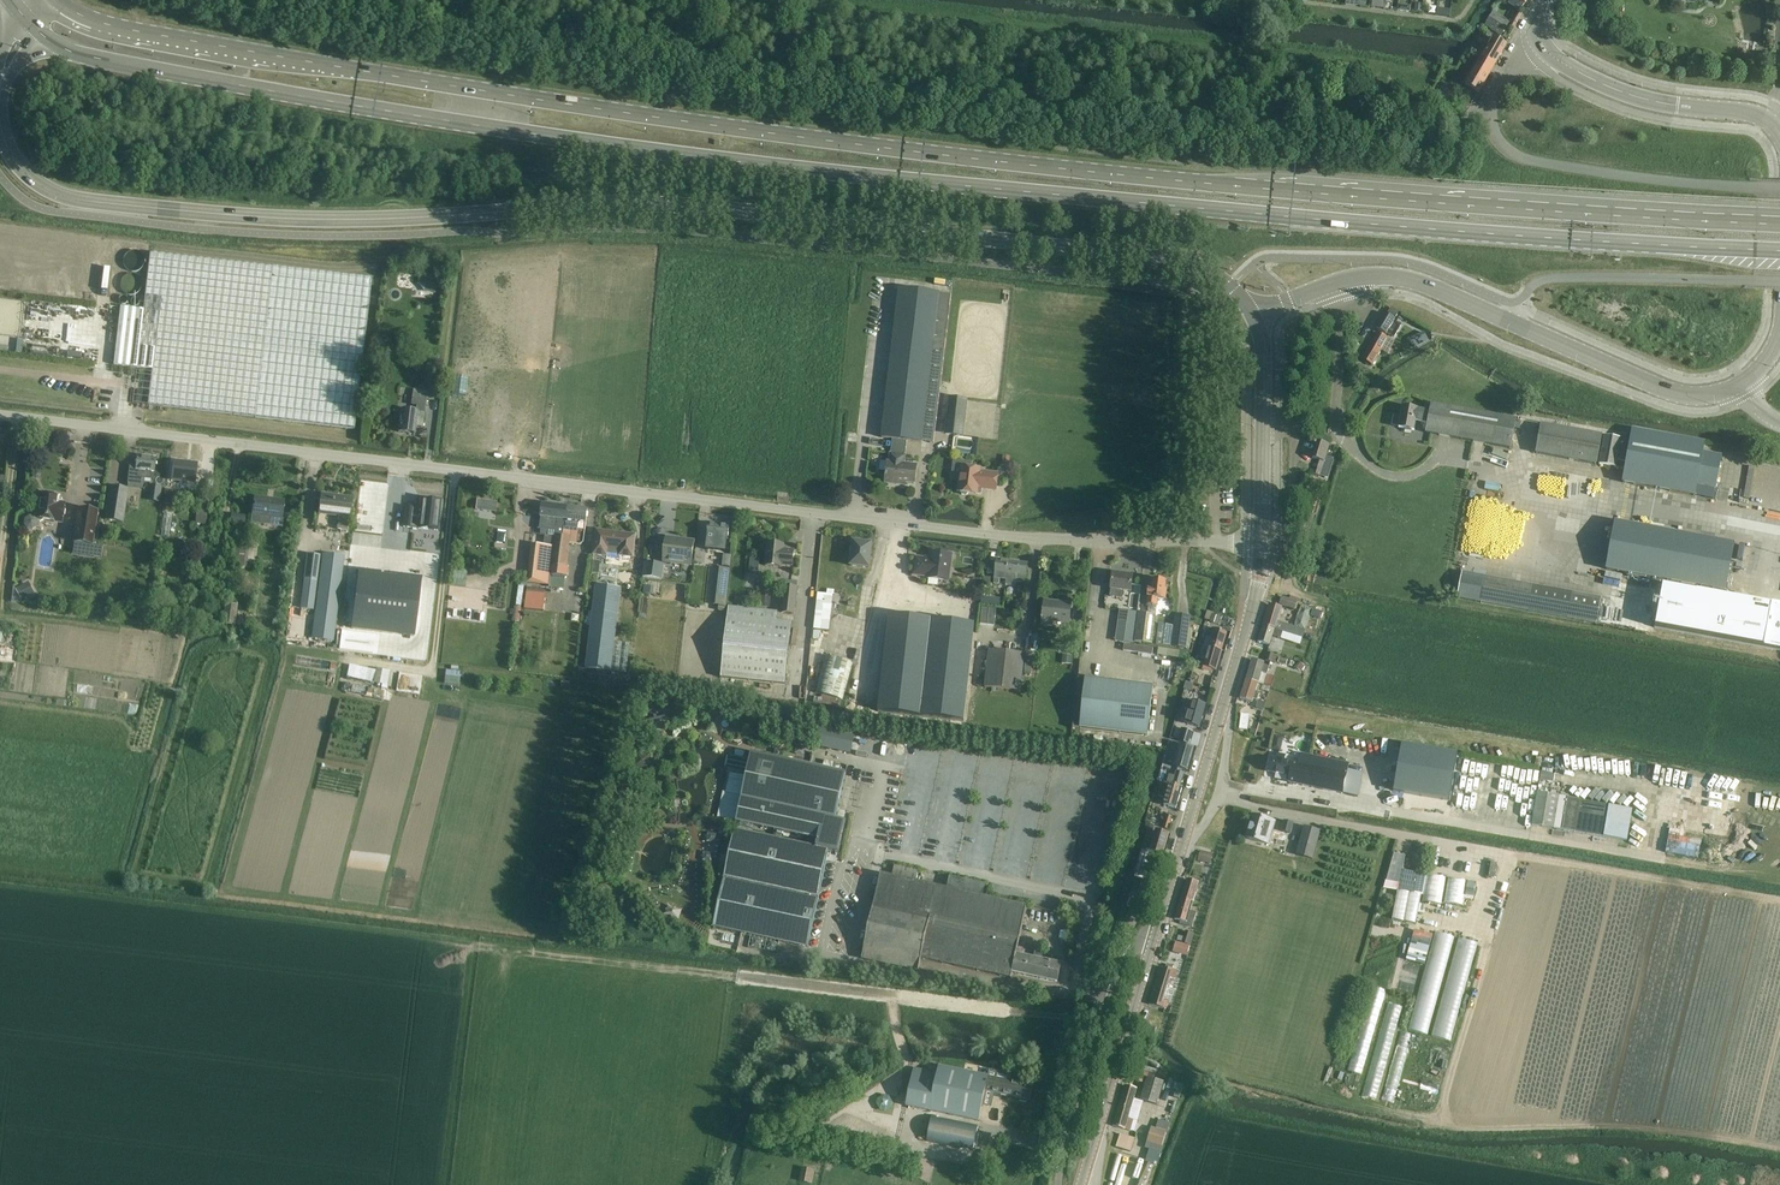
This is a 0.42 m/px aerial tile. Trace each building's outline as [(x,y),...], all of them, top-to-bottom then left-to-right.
[(1565,10),(1576,16),(1577,17),(1579,13),(1580,12),(1586,2),(1582,0),(1570,0),(1565,10)] [(1489,18),(1485,25),(1501,35),(1509,21),(1500,16),(1496,23),(1489,18)] [(1478,62),(1492,70),(1505,46),(1492,39),(1478,62)] [(1478,93),(1492,70),(1478,62),(1464,85),(1478,93)] [(141,263),(141,260),(141,256),(139,253),(136,251),(132,249),(128,250),(126,251),(124,252),(122,255),(121,259),(122,263),(124,266),(126,268),(128,269),(131,270),(135,269),(137,268),(138,267),(141,263)] [(354,429),(369,296),(372,278),(150,252),(143,309),(120,306),(113,364),(151,368),(148,404),(354,429)] [(138,287),(139,283),(138,279),(136,276),(132,274),(130,273),(128,273),(124,274),(121,276),(119,279),(119,283),(119,287),(121,290),(123,291),(125,292),(129,293),(132,292),(134,291),(136,290),(138,287)] [(934,443),(946,340),(951,295),(939,294),(939,293),(899,288),(881,437),(892,438),(891,453),(890,453),(889,461),(887,461),(884,482),(905,485),(905,482),(915,483),(917,464),(905,463),(906,455),(905,454),(906,440),(921,442),(921,441),(934,443)] [(1401,325),(1394,320),(1398,312),(1391,308),(1387,315),(1383,313),(1375,328),(1386,334),(1386,333),(1394,338),(1401,325)] [(1423,330),(1417,333),(1422,343),(1428,340),(1423,330)] [(1388,355),(1394,343),(1388,339),(1376,332),(1361,359),(1373,366),(1381,351),(1388,355)] [(382,336),(377,342),(384,346),(388,341),(382,336)] [(1362,379),(1366,373),(1359,368),(1355,374),(1362,379)] [(413,389),(411,404),(416,405),(425,406),(427,391),(428,387),(419,386),(418,390),(413,389)] [(963,436),(967,403),(948,401),(945,433),(963,436)] [(1516,419),(1431,404),(1429,413),(1417,411),(1418,409),(1402,406),(1400,416),(1395,415),(1393,425),(1399,426),(1398,427),(1405,428),(1405,430),(1411,431),(1411,430),(1414,430),(1416,420),(1427,422),(1425,433),(1511,448),(1516,419)] [(401,410),(398,432),(414,434),(415,426),(422,427),(424,413),(417,412),(415,411),(401,410)] [(1596,464),(1601,434),(1540,424),(1535,453),(1596,464)] [(1704,442),(1632,429),(1630,441),(1604,436),(1599,464),(1615,467),(1617,460),(1626,462),(1623,482),(1694,495),(1696,485),(1715,489),(1721,456),(1702,453),(1704,442)] [(1324,461),(1329,446),(1317,442),(1312,458),(1316,459),(1312,472),(1320,475),(1324,461)] [(1009,466),(1010,456),(1003,455),(1002,465),(1009,466)] [(153,479),(155,458),(137,456),(136,464),(130,464),(127,484),(143,486),(144,478),(153,479)] [(953,459),(951,477),(960,479),(958,491),(961,491),(962,494),(967,495),(969,492),(978,493),(978,486),(986,487),(985,489),(996,490),(998,473),(988,472),(980,471),(981,468),(971,467),(972,462),(953,459)] [(173,461),(171,480),(195,483),(197,464),(173,461)] [(122,522),(127,489),(109,486),(104,519),(122,522)] [(165,489),(163,502),(171,503),(172,490),(165,489)] [(205,525),(210,492),(199,490),(195,523),(205,525)] [(62,522),(64,506),(65,502),(60,501),(61,496),(41,493),(38,511),(34,514),(34,517),(29,516),(25,519),(24,524),(27,529),(32,530),(37,526),(37,522),(40,522),(44,519),(62,522)] [(347,530),(351,497),(321,493),(318,514),(338,517),(337,528),(347,530)] [(254,496),(251,514),(265,516),(264,525),(282,527),(283,519),(282,518),(284,500),(281,500),(272,499),(254,496)] [(476,499),(475,509),(483,510),(484,500),(476,499)] [(438,531),(441,502),(421,500),(419,518),(417,519),(413,518),(414,508),(406,508),(403,528),(411,529),(412,528),(423,528),(423,529),(438,531)] [(558,531),(561,506),(542,504),(542,506),(535,505),(534,514),(541,515),(540,529),(558,531)] [(558,531),(553,587),(566,588),(571,530),(578,531),(579,521),(586,522),(587,508),(561,506),(558,531)] [(93,544),(98,511),(78,508),(74,541),(93,544)] [(1726,592),(1730,568),(1734,544),(1614,521),(1610,545),(1605,570),(1726,592)] [(707,537),(706,546),(708,546),(726,548),(729,526),(708,524),(707,537)] [(632,558),(635,535),(597,531),(593,555),(618,559),(618,556),(632,558)] [(666,539),(664,562),(691,565),(693,542),(666,539)] [(853,541),(851,566),(870,568),(873,542),(853,541)] [(792,566),(794,550),(784,549),(784,544),(767,542),(765,565),(782,567),(782,565),(792,566)] [(88,544),(86,556),(100,558),(102,546),(88,544)] [(530,557),(528,583),(549,585),(550,585),(554,546),(544,545),(531,544),(530,557)] [(948,580),(951,554),(932,551),(931,559),(916,557),(914,574),(928,576),(928,578),(948,580)] [(333,641),(344,556),(323,553),(312,638),(333,641)] [(312,609),(319,556),(307,554),(300,608),(312,609)] [(723,554),(722,566),(730,567),(731,555),(723,554)] [(1006,579),(1008,561),(996,560),(994,583),(998,583),(999,579),(1006,579)] [(1008,561),(1006,579),(1006,584),(1015,585),(1016,582),(1026,583),(1028,563),(1008,561)] [(662,579),(664,564),(645,562),(643,577),(662,579)] [(726,611),(730,568),(716,567),(711,604),(719,605),(718,610),(726,611)] [(414,633),(421,580),(358,572),(351,625),(414,633)] [(1110,596),(1122,598),(1123,591),(1131,592),(1133,575),(1112,573),(1110,596)] [(983,577),(982,584),(990,585),(990,578),(983,577)] [(1138,613),(1135,642),(1151,644),(1155,615),(1156,605),(1157,605),(1158,599),(1165,599),(1167,589),(1165,589),(1166,581),(1151,579),(1149,598),(1147,597),(1147,604),(1148,604),(1147,614),(1146,614),(1138,613)] [(797,587),(797,582),(786,581),(785,585),(784,585),(781,612),(795,614),(797,587)] [(27,582),(14,589),(21,600),(34,593),(27,582)] [(596,585),(585,668),(611,671),(614,643),(621,588),(596,585)] [(1655,628),(1779,652),(1779,607),(1663,586),(1655,628)] [(526,592),(524,609),(543,612),(545,594),(526,592)] [(818,593),(814,629),(830,631),(833,595),(818,593)] [(981,596),(981,604),(992,605),(993,597),(981,596)] [(1295,608),(1297,601),(1283,597),(1281,603),(1295,608)] [(1069,623),(1071,603),(1044,600),(1041,625),(1052,626),(1053,622),(1069,623)] [(235,624),(237,604),(226,603),(222,629),(232,630),(232,624),(235,624)] [(1262,625),(1262,626),(1274,629),(1275,626),(1281,608),(1269,604),(1263,622),(1262,625)] [(728,605),(719,676),(783,684),(791,623),(776,621),(777,612),(728,605)] [(982,607),(980,623),(987,624),(994,625),(996,609),(989,608),(982,607)] [(1136,612),(1120,610),(1115,640),(1132,643),(1136,612)] [(1218,625),(1220,617),(1213,614),(1213,613),(1207,612),(1205,617),(1211,619),(1210,623),(1218,625)] [(888,615),(876,712),(962,722),(973,625),(888,615)] [(1186,648),(1188,628),(1173,626),(1171,646),(1186,648)] [(1262,626),(1257,641),(1269,644),(1272,636),(1280,639),(1282,632),(1274,629),(1262,626)] [(1203,646),(1221,652),(1227,632),(1215,628),(1215,629),(1212,628),(1209,637),(1206,637),(1203,646)] [(615,643),(612,671),(626,673),(629,644),(615,643)] [(1124,644),(1123,650),(1152,655),(1153,650),(1153,648),(1124,644)] [(1221,652),(1203,646),(1201,646),(1199,656),(1201,657),(1200,660),(1205,662),(1203,669),(1208,670),(1208,668),(1215,670),(1221,652)] [(1158,647),(1157,654),(1186,659),(1187,652),(1158,647)] [(3,649),(2,660),(10,661),(12,650),(3,649)] [(1021,691),(1025,655),(1025,654),(989,650),(985,687),(1021,691)] [(1277,663),(1279,656),(1267,652),(1265,660),(1272,662),(1277,663)] [(842,700),(852,662),(825,655),(815,692),(842,700)] [(1062,663),(1072,664),(1072,655),(1062,655),(1062,663)] [(1024,670),(1032,671),(1033,659),(1026,658),(1024,670)] [(1252,660),(1246,679),(1257,683),(1264,685),(1267,674),(1269,666),(1263,664),(1264,663),(1252,660)] [(1300,671),(1304,666),(1297,661),(1294,667),(1300,671)] [(1147,736),(1153,685),(1124,682),(1078,677),(1073,728),(1147,736)] [(1255,691),(1257,683),(1246,679),(1239,698),(1252,702),(1253,698),(1256,699),(1259,692),(1255,691)] [(1186,682),(1184,689),(1186,690),(1191,691),(1193,684),(1188,683),(1186,682)] [(1257,700),(1256,708),(1263,709),(1265,702),(1257,700)] [(1192,701),(1186,723),(1199,727),(1205,705),(1200,704),(1192,701)] [(1253,723),(1257,711),(1247,708),(1243,720),(1253,723)] [(653,713),(645,722),(655,731),(659,727),(663,722),(653,713)] [(729,720),(726,716),(723,718),(720,724),(719,728),(724,730),(725,731),(727,730),(738,734),(741,726),(729,720)] [(817,724),(805,722),(803,737),(815,738),(817,724)] [(1241,730),(1249,731),(1250,724),(1243,722),(1241,730)] [(817,743),(817,745),(850,752),(852,741),(854,734),(821,726),(817,743)] [(1190,744),(1193,732),(1184,730),(1181,742),(1190,744)] [(1365,739),(1362,755),(1374,757),(1377,742),(1365,739)] [(1173,743),(1168,761),(1175,763),(1177,764),(1176,767),(1187,770),(1188,767),(1193,748),(1181,744),(1180,745),(1173,743)] [(1394,743),(1384,797),(1440,807),(1450,752),(1394,743)] [(649,762),(650,754),(638,752),(635,765),(647,768),(649,762)] [(735,829),(714,926),(808,946),(829,850),(839,852),(845,821),(836,818),(845,773),(752,753),(737,821),(736,822),(817,840),(816,846),(735,829)] [(1348,764),(1300,754),(1298,764),(1284,761),(1285,756),(1277,754),(1276,759),(1270,758),(1267,771),(1289,776),(1288,781),(1342,793),(1348,764)] [(1160,772),(1158,780),(1165,782),(1167,774),(1160,772)] [(1176,772),(1173,784),(1180,786),(1184,774),(1176,772)] [(1541,772),(1539,780),(1554,782),(1555,774),(1541,772)] [(1169,786),(1162,784),(1158,797),(1166,798),(1164,804),(1175,808),(1181,789),(1170,785),(1169,786)] [(1594,803),(1581,801),(1581,800),(1537,792),(1531,825),(1553,828),(1575,832),(1576,831),(1589,833),(1589,834),(1603,836),(1603,837),(1627,841),(1632,810),(1608,806),(1609,805),(1594,802),(1594,803)] [(645,816),(644,812),(631,816),(635,827),(648,823),(645,816)] [(1269,844),(1275,821),(1253,815),(1246,838),(1269,844)] [(1284,821),(1282,831),(1289,833),(1292,824),(1284,821)] [(712,823),(710,829),(719,832),(720,825),(712,823)] [(1312,859),(1320,831),(1303,826),(1296,854),(1312,859)] [(1209,863),(1212,854),(1200,851),(1198,860),(1209,863)] [(916,881),(918,871),(894,866),(892,876),(880,873),(862,960),(918,971),(920,959),(1011,978),(1012,972),(1057,982),(1061,964),(1041,959),(1043,948),(1036,946),(1033,958),(1016,954),(1027,905),(1009,901),(1012,889),(997,886),(995,898),(983,895),(985,884),(949,876),(946,887),(916,881)] [(1403,870),(1399,891),(1414,894),(1418,873),(1403,870)] [(1180,899),(1192,903),(1198,883),(1186,879),(1180,899)] [(1143,880),(1138,897),(1145,899),(1146,899),(1151,882),(1143,880)] [(1398,891),(1392,919),(1415,924),(1421,895),(1414,894),(1399,891),(1398,891)] [(1190,911),(1192,903),(1180,899),(1174,919),(1180,920),(1179,924),(1192,928),(1196,913),(1190,911)] [(1190,946),(1194,934),(1185,931),(1182,943),(1190,946)] [(1188,953),(1190,947),(1175,943),(1173,949),(1188,953)] [(1150,999),(1149,1004),(1154,1005),(1160,1007),(1165,1009),(1167,1003),(1162,1001),(1166,988),(1167,986),(1169,978),(1175,979),(1178,972),(1172,970),(1173,966),(1166,964),(1165,969),(1160,967),(1155,983),(1150,999)] [(1154,1035),(1156,1029),(1146,1026),(1144,1032),(1154,1035)] [(913,1068),(905,1106),(979,1121),(982,1105),(985,1091),(994,1093),(1016,1097),(1019,1098),(1027,1099),(1029,1100),(1032,1086),(1008,1081),(1009,1074),(998,1072),(989,1070),(988,1077),(939,1066),(938,1073),(913,1068)] [(1144,1083),(1148,1073),(1133,1068),(1130,1079),(1144,1083)] [(1157,1104),(1163,1083),(1147,1078),(1141,1100),(1157,1104)] [(1118,1106),(1130,1109),(1136,1089),(1124,1085),(1118,1106)] [(1128,1118),(1130,1109),(1118,1106),(1112,1126),(1129,1131),(1133,1120),(1128,1118)] [(972,1151),(978,1125),(931,1115),(926,1141),(972,1151)] [(1146,1142),(1145,1148),(1159,1153),(1161,1153),(1163,1147),(1162,1147),(1165,1135),(1166,1132),(1156,1129),(1151,1127),(1147,1142),(1146,1142)] [(1130,1151),(1134,1138),(1119,1133),(1115,1146),(1130,1151)] [(802,1168),(799,1181),(812,1184),(814,1171),(802,1168)]
